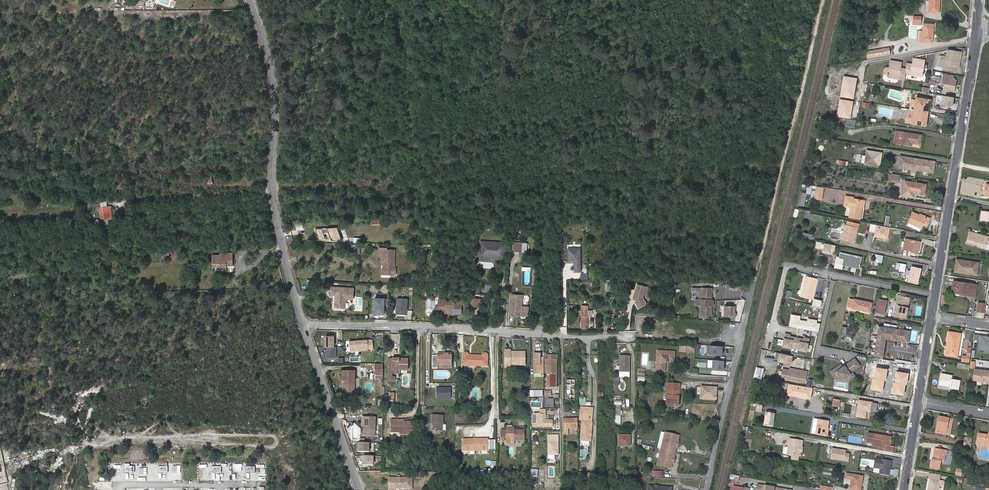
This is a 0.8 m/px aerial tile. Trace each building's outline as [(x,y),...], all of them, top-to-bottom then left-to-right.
[(929,11),(939,12),(939,0),(930,0),(929,11)] [(923,31),(923,41),(932,42),(933,24),(923,24),(923,31)] [(889,47),(887,48),(868,51),(867,58),(887,54),(891,53),(889,47)] [(961,53),(948,50),(946,57),(941,57),(940,65),(959,68),(961,53)] [(914,64),(907,63),(906,68),(905,74),(923,77),(926,60),(915,58),(914,64)] [(904,62),(891,60),(888,77),(904,80),(905,74),(906,68),(903,67),(904,62)] [(833,70),(834,67),(829,66),(827,76),(836,78),(837,71),(833,70)] [(947,87),(949,78),(953,79),(953,75),(950,75),(949,75),(944,74),(942,83),(945,84),(944,86),(947,87)] [(853,99),(857,78),(843,76),(840,97),(853,99)] [(947,90),(954,92),(956,79),(953,79),(949,78),(947,87),(947,90)] [(954,97),(938,95),(936,104),(952,107),(954,97)] [(914,109),(928,112),(930,99),(916,97),(916,99),(911,99),(910,109),(914,109)] [(853,101),(840,99),(837,116),(851,118),(853,101)] [(926,125),(928,112),(914,109),(910,109),(907,108),(905,122),(926,125)] [(856,120),(845,118),(844,125),(855,127),(856,120)] [(920,144),(922,135),(901,132),(899,143),(912,145),(912,143),(920,144)] [(882,153),(867,150),(865,164),(880,166),(882,153)] [(900,156),(898,167),(912,169),(911,172),(915,172),(916,170),(933,173),(934,166),(933,165),(930,164),(930,161),(919,159),(917,160),(916,166),(913,165),(914,159),(913,158),(900,156)] [(900,175),(892,174),(891,181),(899,182),(900,175)] [(924,195),(926,184),(905,181),(902,195),(912,197),(913,193),(924,195)] [(816,186),(807,184),(807,193),(814,194),(815,193),(816,186)] [(824,187),(816,186),(815,193),(814,194),(814,199),(822,200),(824,187)] [(853,197),(844,196),(843,204),(851,205),(849,217),(860,219),(862,207),(863,201),(853,199),(853,197)] [(108,219),(107,206),(100,207),(101,220),(108,219)] [(981,211),(980,219),(988,220),(988,212),(981,211)] [(926,218),(919,215),(913,212),(908,222),(909,223),(908,225),(919,231),(921,228),(923,225),(927,226),(930,218),(927,217),(926,218)] [(857,227),(847,224),(845,232),(843,231),(841,239),(854,242),(857,227)] [(876,224),(875,232),(871,247),(885,250),(886,248),(878,244),(879,236),(890,238),(893,228),(876,224)] [(337,225),(316,228),(317,240),(325,239),(324,235),(324,232),(330,231),(331,233),(332,242),(339,241),(338,237),(337,225)] [(988,237),(970,231),(967,242),(986,248),(988,237)] [(918,253),(920,242),(906,239),(903,254),(908,255),(909,251),(918,253)] [(505,243),(484,240),(482,252),(504,255),(505,243)] [(830,251),(831,244),(825,242),(823,249),(830,251)] [(504,255),(482,252),(482,256),(507,259),(508,243),(505,243),(504,255)] [(360,245),(352,245),(352,253),(360,253),(360,245)] [(580,248),(568,248),(568,262),(574,262),(574,271),(580,271),(580,248)] [(392,269),(393,269),(393,252),(385,251),(385,249),(378,249),(377,257),(380,257),(380,264),(382,264),(382,276),(391,276),(392,269)] [(233,266),(233,252),(220,253),(220,255),(212,255),(212,267),(220,267),(220,271),(227,271),(227,266),(233,266)] [(861,257),(841,253),(840,258),(837,257),(835,267),(842,269),(843,264),(859,268),(861,257)] [(883,256),(875,254),(873,263),(877,264),(878,262),(881,263),(883,256)] [(976,274),(978,263),(957,259),(955,271),(976,274)] [(899,260),(897,269),(905,271),(906,261),(899,260)] [(920,269),(912,267),(908,282),(917,283),(920,269)] [(817,279),(806,277),(802,292),(814,295),(817,279)] [(953,281),(951,292),(975,296),(976,285),(953,281)] [(646,287),(638,285),(634,297),(635,298),(636,299),(635,302),(639,308),(647,304),(643,297),(646,287)] [(340,297),(339,301),(349,302),(350,301),(356,301),(357,290),(335,289),(334,296),(340,297)] [(713,292),(702,291),(702,305),(701,313),(712,314),(713,305),(714,304),(715,299),(713,298),(713,292)] [(900,296),(896,316),(905,318),(909,298),(907,297),(908,295),(900,293),(900,296)] [(520,315),(520,316),(529,317),(530,308),(524,307),(524,296),(513,295),(512,316),(517,316),(518,315),(520,315)] [(426,298),(425,315),(434,315),(435,299),(426,298)] [(850,298),(848,307),(870,312),(872,303),(850,298)] [(384,306),(388,306),(389,300),(375,299),(374,314),(384,315),(384,306)] [(406,315),(406,299),(396,299),(395,315),(406,315)] [(484,307),(484,299),(472,299),(471,314),(478,314),(478,307),(484,307)] [(887,300),(878,299),(875,312),(884,314),(887,300)] [(349,302),(339,301),(338,309),(348,310),(348,305),(349,305),(349,302)] [(458,303),(449,302),(441,301),(440,314),(448,315),(448,312),(456,313),(456,315),(463,315),(464,305),(457,304),(458,303)] [(735,313),(736,306),(725,305),(724,316),(736,317),(736,313),(735,313)] [(791,315),(789,327),(818,332),(820,323),(817,323),(817,320),(808,319),(807,321),(800,320),(801,316),(791,315)] [(879,326),(874,356),(882,357),(885,339),(907,342),(909,331),(879,326)] [(947,355),(957,356),(960,333),(949,332),(947,345),(948,345),(947,355)] [(795,348),(797,338),(791,336),(791,335),(786,334),(784,346),(795,348)] [(807,351),(809,338),(804,337),(804,339),(797,338),(795,348),(807,351)] [(980,337),(979,350),(988,351),(988,338),(980,337)] [(333,348),(333,338),(325,338),(325,348),(326,348),(333,348)] [(367,342),(349,343),(350,353),(367,352),(367,351),(367,350),(367,342)] [(907,344),(907,353),(918,353),(918,344),(907,344)] [(722,355),(723,346),(711,345),(710,354),(722,355)] [(335,359),(335,348),(326,348),(326,359),(335,359)] [(510,350),(505,350),(505,367),(510,367),(510,364),(525,364),(525,353),(510,352),(510,350)] [(657,350),(656,365),(665,365),(665,363),(666,360),(667,360),(674,361),(675,351),(657,350)] [(452,365),(451,356),(444,356),(444,353),(438,353),(438,354),(435,354),(432,354),(432,368),(438,368),(438,365),(443,365),(452,365)] [(464,365),(479,365),(479,355),(471,355),(470,354),(469,353),(468,353),(467,353),(466,353),(465,354),(464,355),(464,365)] [(479,355),(479,365),(489,365),(489,355),(488,354),(487,354),(485,353),(484,354),(483,355),(479,355)] [(542,371),(543,357),(541,357),(541,353),(534,353),(534,370),(542,371)] [(791,364),(793,356),(780,353),(778,361),(791,364)] [(556,355),(544,355),(544,374),(549,374),(549,376),(546,376),(546,388),(556,388),(556,355)] [(630,356),(620,355),(620,372),(630,372),(630,356)] [(829,371),(835,380),(839,377),(842,381),(846,378),(848,381),(856,376),(852,371),(860,366),(855,357),(842,366),(840,363),(829,371)] [(388,370),(408,370),(409,358),(406,358),(406,359),(402,359),(402,358),(395,358),(395,359),(388,359),(388,370)] [(896,372),(897,361),(882,359),(880,370),(872,369),(869,387),(901,392),(904,373),(896,372)] [(723,370),(724,361),(713,360),(712,370),(723,370)] [(765,368),(757,366),(755,377),(762,378),(765,368)] [(788,377),(790,370),(783,368),(781,375),(788,377)] [(807,372),(790,368),(788,378),(805,382),(807,372)] [(973,380),(988,382),(988,376),(988,371),(974,369),(973,380)] [(355,391),(354,371),(342,372),(342,381),(345,381),(344,385),(343,387),(343,391),(346,395),(351,395),(355,391)] [(958,389),(960,380),(951,379),(952,376),(941,374),(939,384),(949,386),(949,387),(958,389)] [(575,399),(575,388),(575,379),(566,379),(566,399),(575,399)] [(813,388),(789,384),(787,395),(811,400),(813,388)] [(718,390),(718,386),(702,385),(701,398),(717,399),(718,394),(715,394),(716,390),(718,390)] [(451,400),(451,389),(437,389),(437,400),(451,400)] [(679,391),(667,390),(666,405),(678,405),(679,391)] [(856,415),(865,417),(866,409),(870,410),(872,401),(859,399),(856,415)] [(773,427),(775,413),(766,412),(764,426),(773,427)] [(541,414),(533,414),(533,426),(552,427),(553,420),(545,420),(545,416),(541,415),(541,414)] [(938,417),(937,422),(939,423),(937,433),(945,435),(949,419),(938,417)] [(434,418),(434,427),(435,427),(436,432),(443,433),(444,418),(434,418)] [(826,434),(828,419),(818,418),(816,433),(826,434)] [(564,431),(568,431),(568,427),(576,427),(576,419),(565,419),(564,431)] [(403,421),(401,421),(392,421),(392,433),(399,433),(401,436),(414,436),(414,425),(403,424),(403,421)] [(582,422),(580,441),(590,442),(592,423),(582,422)] [(515,429),(505,429),(505,441),(505,445),(515,445),(515,440),(525,440),(525,431),(515,430),(515,429)] [(679,435),(665,431),(661,449),(675,452),(677,445),(674,445),(675,440),(678,440),(679,435)] [(883,434),(869,432),(868,441),(873,442),(872,445),(886,447),(885,449),(893,451),(894,446),(890,445),(892,436),(883,435),(883,434)] [(980,445),(988,447),(988,436),(988,435),(979,434),(978,439),(981,439),(980,445)] [(558,435),(549,435),(548,454),(554,454),(558,454),(558,435)] [(630,445),(630,435),(619,435),(619,445),(630,445)] [(966,437),(964,446),(971,447),(972,438),(966,437)] [(481,450),(481,439),(464,439),(464,450),(481,450)] [(789,439),(787,454),(792,454),(798,455),(799,456),(801,441),(789,439)] [(369,443),(357,443),(357,450),(358,450),(358,452),(369,452),(369,443)] [(930,468),(939,470),(941,461),(944,461),(945,455),(946,455),(947,450),(935,448),(934,459),(932,458),(930,468)] [(675,452),(661,449),(657,465),(672,468),(673,462),(670,462),(671,457),(674,457),(675,452)] [(845,455),(845,453),(831,451),(829,460),(847,463),(849,456),(845,455)] [(373,456),(363,456),(362,465),(372,466),(373,456)] [(880,467),(879,473),(888,474),(891,460),(875,457),(873,466),(880,467)] [(124,464),(123,472),(133,472),(134,465),(124,464)] [(859,489),(860,489),(862,475),(846,472),(845,479),(851,480),(849,489),(859,489)] [(735,481),(739,481),(740,475),(730,474),(726,489),(734,489),(735,485),(735,481)] [(930,478),(928,489),(937,489),(938,484),(944,485),(944,481),(939,480),(930,478)] [(411,480),(388,479),(388,489),(395,489),(395,488),(396,488),(398,489),(411,489),(411,480)]
